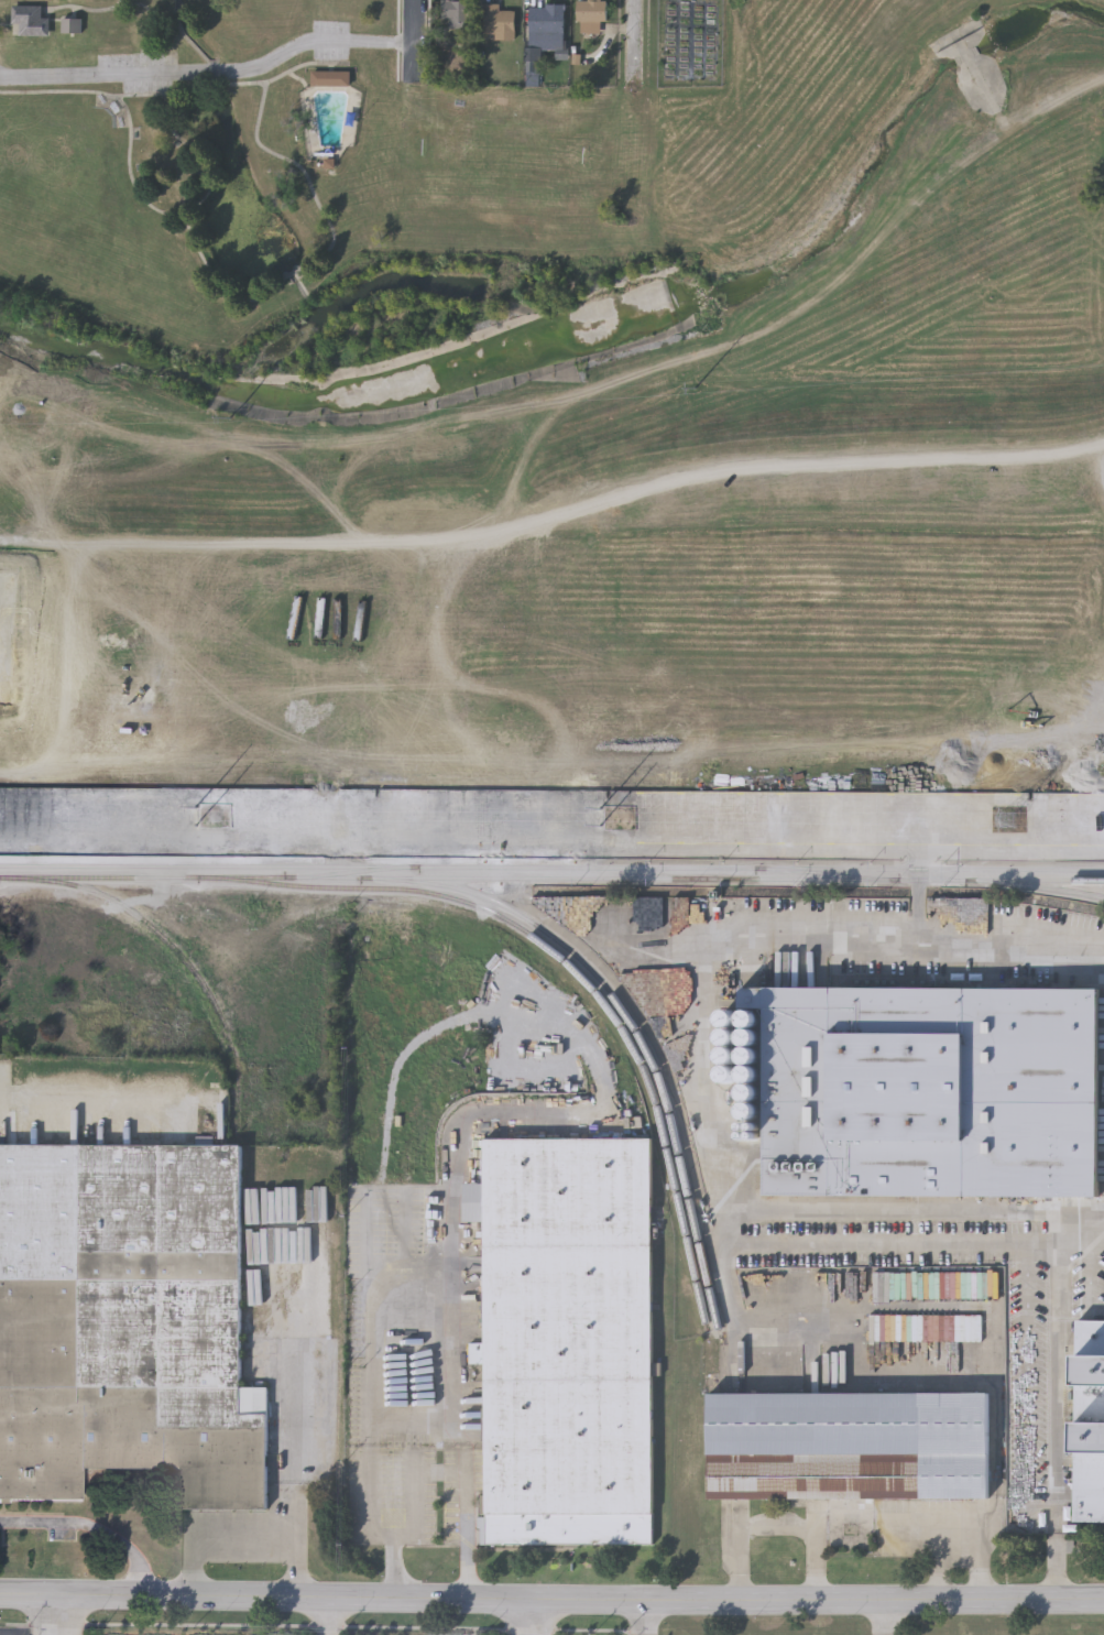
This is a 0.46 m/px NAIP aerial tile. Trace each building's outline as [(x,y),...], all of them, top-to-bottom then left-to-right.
[(441,28),(441,0),(470,0),(470,28),(441,28)] [(606,21),(601,21),(601,33),(578,33),(578,0),(606,0),(606,21)] [(500,2),(500,9),(515,9),(515,39),(484,39),(484,2),(500,2)] [(564,40),(529,40),(529,3),(564,3),(564,40)] [(48,17),(48,34),(11,34),(11,4),(42,4),(42,17),(48,17)] [(349,70),(349,86),(310,86),(310,70),(349,70)] [(1103,990),(1102,1198),(765,1196),(767,1011),(740,1011),(741,988),(1103,990)] [(485,1134),(648,1134),(648,1544),(485,1544),(485,1134)] [(84,1503),(0,1501),(0,1150),(256,1155),(253,1376),(272,1376),(270,1501),(196,1500),(196,1470),(84,1468),(84,1503)] [(1075,1322),(1103,1323),(1103,1524),(1073,1524),(1075,1322)] [(789,1500),(789,1498),(709,1498),(709,1394),(990,1393),(990,1500),(789,1500)]
